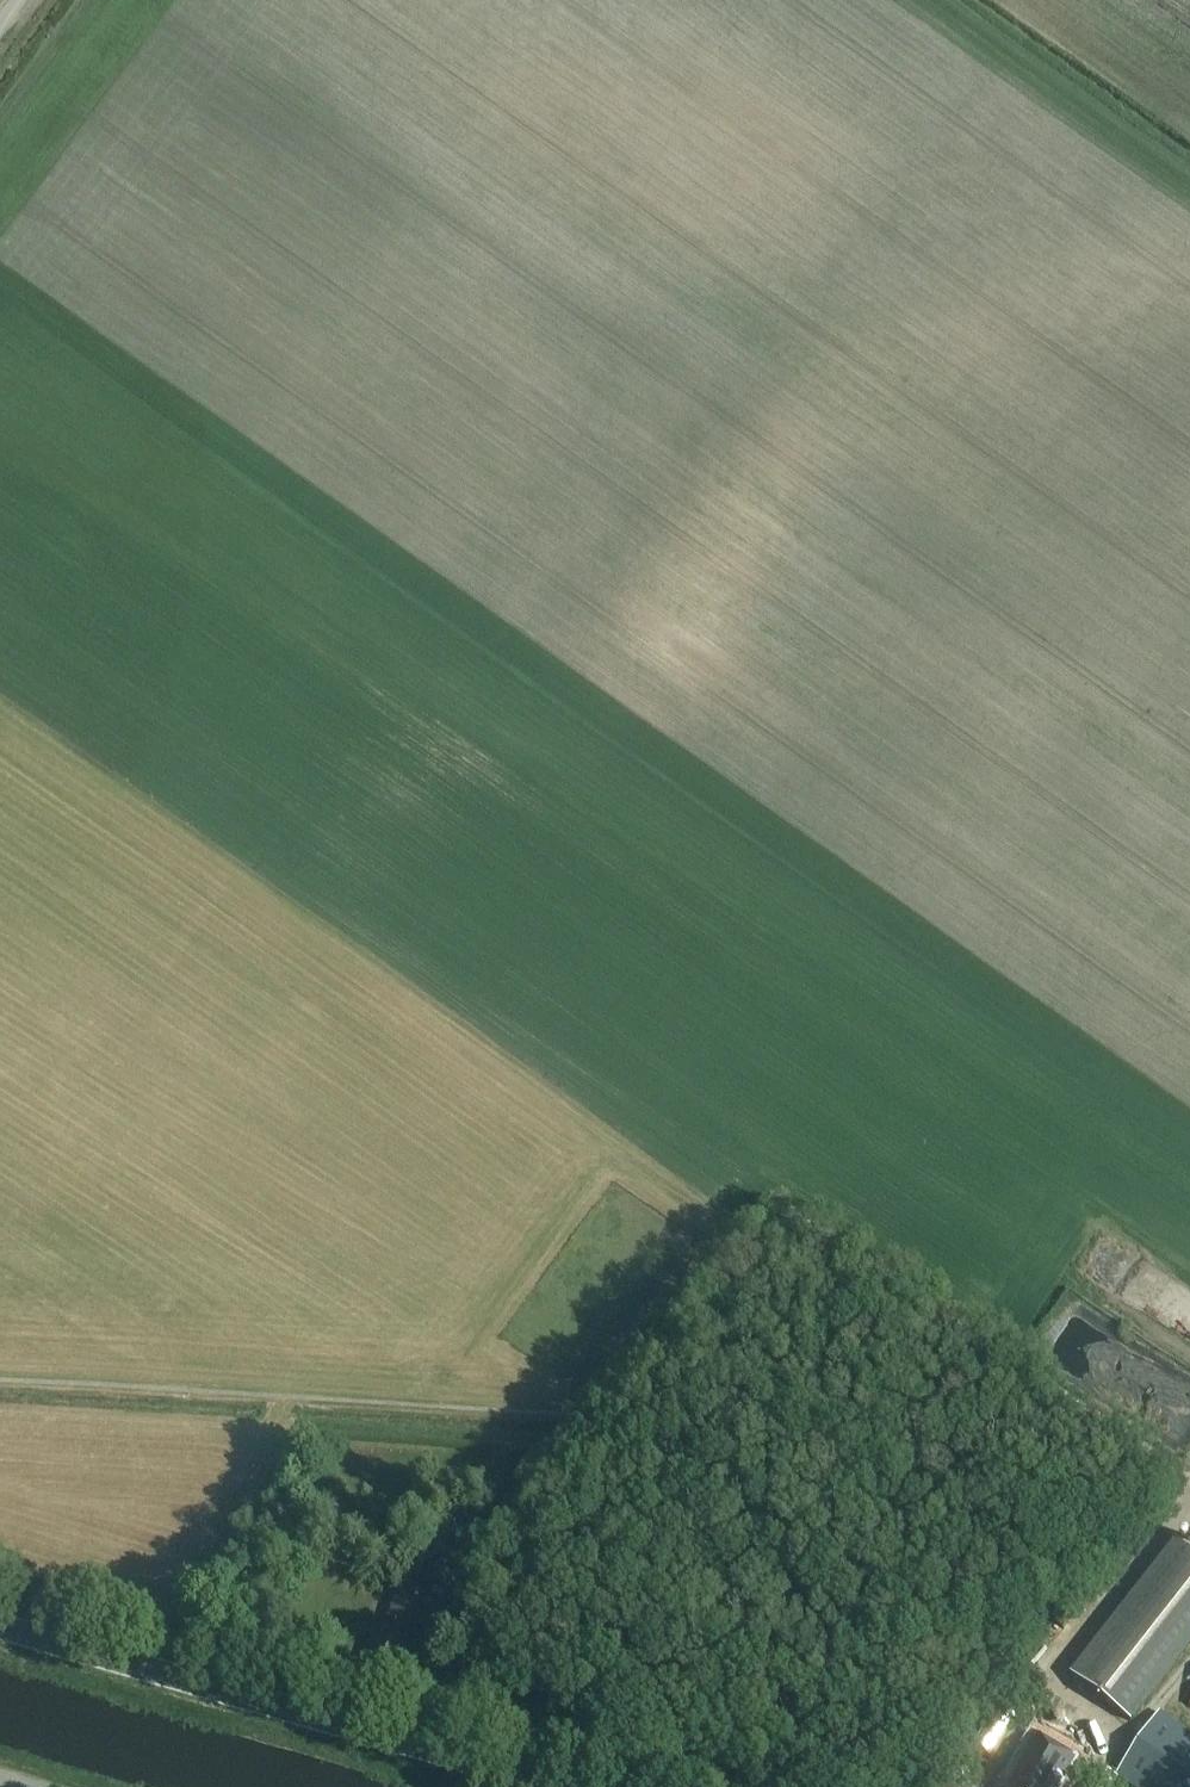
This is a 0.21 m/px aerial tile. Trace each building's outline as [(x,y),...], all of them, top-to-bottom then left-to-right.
[(1173,1280),(1189,1287),(1189,1258),(1184,1256),(1173,1280)] [(1189,1645),(1189,1550),(1175,1538),(1068,1676),(1129,1722),(1189,1645)] [(402,1658),(422,1594),(399,1587),(388,1622),(381,1620),(375,1640),(380,1642),(374,1660),(394,1666),(397,1656),(402,1658)] [(991,1755),(1020,1718),(1004,1705),(974,1742),(991,1755)] [(1159,1711),(1119,1769),(1130,1776),(1125,1783),(1130,1786),(1189,1786),(1189,1732),(1159,1711)] [(864,1716),(859,1730),(871,1734),(876,1720),(864,1716)] [(1018,1786),(1060,1786),(1076,1759),(1038,1736),(1013,1779),(1020,1784),(1018,1786)]
